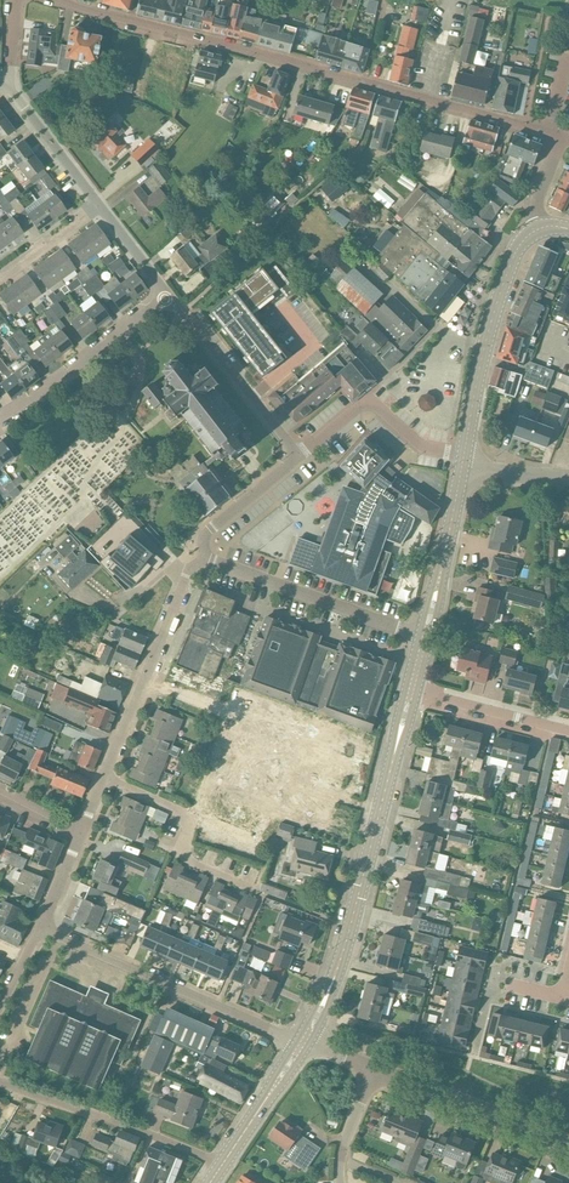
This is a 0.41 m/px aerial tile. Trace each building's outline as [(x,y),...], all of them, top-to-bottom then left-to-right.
[(103,4),(131,12),(134,0),(104,0),(103,4)] [(137,15),(164,21),(169,0),(168,1),(166,1),(163,0),(141,0),(140,3),(137,15)] [(164,21),(180,25),(185,7),(186,7),(188,0),(169,0),(164,21)] [(201,31),(206,9),(206,6),(208,0),(190,0),(190,2),(188,2),(182,26),(201,31)] [(211,33),(218,1),(219,0),(208,0),(206,6),(206,9),(201,31),(211,33)] [(211,33),(227,36),(234,5),(235,0),(219,0),(218,1),(211,33)] [(227,36),(240,39),(245,20),(245,17),(246,17),(250,0),(235,0),(234,5),(233,8),(227,36)] [(240,39),(257,44),(264,19),(263,19),(262,20),(255,19),(260,0),(250,0),(246,17),(245,17),(245,20),(240,39)] [(331,6),(338,8),(341,0),(333,0),(331,6)] [(366,13),(376,15),(379,2),(372,0),(369,0),(366,13)] [(471,5),(468,15),(475,16),(478,6),(471,5)] [(414,6),(412,20),(424,22),(427,22),(431,10),(414,6)] [(306,42),(320,46),(323,36),(323,34),(325,26),(324,26),(327,14),(320,12),(315,33),(309,31),(309,32),(306,42)] [(485,21),(471,17),(460,63),(461,63),(452,97),(485,105),(494,71),(474,66),(485,21)] [(264,19),(257,44),(290,53),(293,42),(294,38),(306,42),(309,32),(264,19)] [(418,31),(404,27),(402,37),(401,37),(390,82),(407,86),(414,61),(407,59),(410,49),(413,50),(418,31)] [(57,32),(32,29),(27,65),(39,66),(40,63),(45,63),(46,55),(54,56),(55,45),(57,32)] [(80,30),(74,29),(70,31),(67,47),(61,46),(56,71),(92,77),(99,38),(83,35),(83,33),(80,30)] [(323,34),(323,36),(320,46),(316,60),(342,68),(347,53),(344,52),(347,43),(323,36),(323,34)] [(148,46),(134,42),(133,47),(120,44),(117,58),(129,61),(128,66),(150,71),(155,52),(147,50),(148,46)] [(370,50),(347,43),(344,52),(347,53),(342,68),(362,74),(370,50)] [(198,63),(195,77),(216,82),(219,68),(222,57),(201,51),(198,63)] [(531,72),(501,66),(492,110),(514,114),(520,83),(529,84),(531,72)] [(277,108),(278,109),(287,88),(291,76),(276,71),(269,91),(260,88),(254,85),(253,88),(246,105),(253,108),(256,101),(266,104),(262,114),(273,118),(277,108)] [(106,72),(103,87),(132,93),(135,78),(106,72)] [(354,89),(346,108),(342,122),(356,126),(357,125),(365,127),(369,115),(375,95),(354,89)] [(402,103),(379,96),(370,124),(377,126),(370,148),(386,153),(395,122),(397,123),(402,103)] [(335,107),(300,97),(295,114),(330,124),(335,107)] [(225,117),(232,121),(239,108),(231,105),(225,117)] [(4,138),(13,130),(12,130),(3,118),(0,120),(0,141),(4,138)] [(479,148),(485,125),(471,120),(464,144),(479,148)] [(99,132),(90,140),(98,148),(102,144),(113,156),(122,148),(125,146),(117,137),(120,135),(124,131),(118,126),(115,129),(114,130),(108,124),(99,132)] [(485,125),(479,148),(492,152),(492,154),(499,157),(503,144),(496,142),(500,129),(485,125)] [(409,131),(405,142),(413,144),(417,133),(409,131)] [(438,137),(426,133),(421,151),(450,159),(455,139),(443,136),(442,139),(438,138),(438,137)] [(507,155),(507,156),(508,156),(521,161),(523,162),(526,163),(534,166),(542,146),(529,141),(515,135),(511,146),(507,155)] [(149,139),(133,154),(146,168),(154,161),(151,157),(153,155),(159,150),(149,139)] [(11,171),(17,166),(32,155),(22,143),(23,143),(22,142),(7,154),(13,162),(8,166),(11,171)] [(497,169),(494,176),(501,179),(512,183),(517,185),(526,163),(523,162),(521,161),(508,156),(507,156),(507,155),(505,154),(498,169),(497,169)] [(41,168),(32,155),(17,166),(27,180),(43,168),(42,168),(41,168)] [(465,159),(463,167),(470,170),(472,161),(465,159)] [(171,177),(158,161),(147,170),(160,186),(171,177)] [(477,162),(474,171),(481,173),(484,165),(477,162)] [(558,190),(568,196),(568,174),(566,173),(558,190)] [(56,186),(47,174),(40,179),(49,191),(56,186)] [(333,202),(350,188),(338,174),(321,189),(333,202)] [(397,181),(412,190),(416,183),(401,174),(397,181)] [(359,176),(356,181),(361,185),(365,180),(359,176)] [(498,179),(481,202),(497,214),(506,202),(513,207),(521,197),(498,179)] [(467,216),(454,207),(444,200),(441,198),(424,186),(420,190),(426,194),(420,201),(413,195),(398,213),(405,218),(402,221),(469,278),(493,247),(484,240),(485,238),(487,239),(489,232),(485,231),(485,230),(486,229),(470,218),(467,216)] [(147,198),(139,187),(127,197),(142,217),(166,198),(159,189),(147,198)] [(4,196),(9,203),(20,194),(16,188),(4,196)] [(550,207),(561,212),(563,213),(564,213),(568,202),(568,196),(558,190),(555,189),(552,196),(554,198),(550,207)] [(262,206),(274,218),(278,214),(277,211),(285,204),(285,203),(275,193),(262,206)] [(461,210),(467,201),(461,197),(455,193),(449,201),(461,210)] [(9,203),(12,208),(17,215),(24,210),(16,198),(21,194),(20,194),(9,203)] [(9,203),(4,196),(0,199),(0,207),(5,214),(12,208),(9,203)] [(54,196),(40,206),(51,221),(64,211),(64,212),(65,212),(54,196)] [(486,229),(497,214),(481,202),(470,217),(467,215),(467,216),(470,218),(486,229)] [(38,230),(51,221),(40,206),(27,216),(38,231),(39,231),(38,230)] [(334,209),(329,215),(344,228),(351,221),(334,209)] [(8,243),(21,234),(22,234),(10,218),(4,223),(0,218),(0,232),(8,243)] [(192,220),(188,224),(194,230),(198,226),(192,220)] [(439,316),(464,285),(432,259),(437,252),(404,225),(395,236),(388,230),(374,247),(382,253),(378,258),(439,316)] [(82,235),(96,254),(109,244),(95,226),(82,235)] [(0,232),(0,249),(8,243),(0,232)] [(251,240),(244,232),(235,241),(238,245),(233,249),(237,253),(251,240)] [(229,248),(217,233),(198,248),(203,253),(195,259),(185,246),(171,257),(187,277),(199,267),(201,269),(229,248)] [(96,254),(82,235),(69,245),(82,264),(96,254)] [(305,263),(283,242),(278,248),(301,268),(305,263)] [(524,282),(525,282),(543,290),(543,291),(555,296),(562,279),(552,275),(550,274),(559,254),(558,254),(556,253),(540,246),(530,269),(529,273),(525,280),(524,282)] [(61,251),(47,261),(61,280),(75,270),(61,251)] [(109,254),(101,260),(106,267),(107,267),(114,261),(109,254)] [(311,254),(306,260),(321,275),(327,268),(311,254)] [(124,265),(119,258),(114,261),(107,267),(112,274),(124,265)] [(61,280),(47,261),(34,270),(48,289),(61,280)] [(376,271),(385,281),(392,274),(383,264),(376,271)] [(213,311),(211,313),(212,314),(214,312),(215,313),(219,318),(217,320),(223,328),(226,326),(231,332),(228,334),(235,343),(237,341),(241,347),(240,348),(239,348),(256,370),(258,372),(261,375),(263,378),(268,374),(288,358),(281,350),(280,351),(254,318),(253,316),(275,298),(273,295),(280,290),(287,299),(297,291),(277,265),(272,269),(267,273),(264,269),(263,270),(264,272),(260,275),(258,276),(257,274),(248,281),(250,283),(244,288),(242,286),(234,292),(235,294),(235,295),(234,295),(233,297),(232,296),(213,311)] [(338,267),(327,279),(344,295),(357,281),(340,265),(338,267)] [(95,275),(88,281),(97,292),(104,287),(95,275)] [(120,285),(132,300),(144,290),(145,290),(133,275),(120,285)] [(13,286),(27,305),(40,295),(26,276),(13,286)] [(77,278),(73,281),(77,287),(82,284),(77,278)] [(555,314),(568,320),(568,278),(555,314)] [(97,292),(88,281),(81,286),(90,298),(97,292)] [(517,315),(511,329),(537,339),(549,308),(538,303),(541,296),(548,299),(550,295),(543,292),(524,284),(512,313),(517,315)] [(65,285),(60,289),(64,294),(69,291),(65,285)] [(119,309),(132,300),(120,285),(107,295),(119,310),(120,310),(119,309)] [(13,286),(0,295),(0,297),(13,315),(27,305),(13,286)] [(370,294),(357,308),(365,315),(369,320),(394,344),(394,345),(395,346),(404,355),(416,343),(428,330),(419,322),(392,295),(382,306),(377,302),(378,301),(370,294)] [(45,309),(41,303),(34,309),(38,315),(45,309)] [(57,303),(54,306),(50,308),(59,320),(66,315),(57,303)] [(97,303),(84,313),(95,328),(107,318),(108,319),(109,318),(97,303)] [(59,320),(50,308),(43,313),(52,325),(59,320)] [(82,338),(95,328),(84,313),(70,323),(82,339),(83,338),(82,338)] [(21,319),(16,322),(21,329),(31,322),(28,317),(23,321),(21,319)] [(403,356),(364,318),(356,326),(362,332),(358,336),(348,326),(341,333),(357,348),(362,343),(390,370),(403,356)] [(57,327),(43,337),(58,357),(71,346),(71,347),(72,347),(57,327)] [(503,343),(498,358),(501,359),(523,366),(530,345),(535,347),(537,339),(511,329),(507,328),(503,343)] [(58,357),(43,337),(29,347),(27,343),(28,342),(20,330),(12,336),(35,364),(40,360),(46,367),(46,366),(58,357)] [(12,336),(5,341),(18,358),(7,367),(0,357),(0,358),(9,369),(14,375),(25,389),(37,379),(38,380),(38,379),(30,368),(35,364),(12,336)] [(276,391),(268,398),(271,401),(281,413),(281,414),(284,416),(288,413),(290,415),(293,419),(294,419),(297,423),(304,417),(305,418),(306,417),(312,412),(313,411),(312,410),(341,386),(354,401),(377,381),(369,372),(344,343),(343,344),(334,352),(333,352),(332,353),(330,355),(323,361),(322,361),(321,362),(312,371),(311,370),(310,371),(310,372),(305,376),(301,380),(300,380),(295,375),(276,391)] [(25,389),(14,375),(9,369),(0,358),(0,372),(3,376),(4,375),(8,379),(1,385),(12,400),(13,399),(12,399),(25,389)] [(211,455),(212,456),(216,461),(217,460),(218,461),(218,460),(222,460),(222,461),(223,461),(223,460),(226,458),(227,458),(227,457),(226,457),(227,456),(229,456),(230,455),(233,458),(232,459),(233,459),(232,460),(232,461),(233,460),(234,461),(235,460),(234,459),(246,450),(247,451),(248,450),(247,450),(248,449),(247,448),(246,448),(245,448),(241,443),(242,441),(245,442),(246,443),(247,443),(246,441),(249,439),(250,440),(251,439),(250,438),(250,435),(251,435),(251,434),(250,434),(247,430),(249,428),(248,427),(246,429),(216,389),(219,386),(221,386),(221,385),(219,385),(207,369),(207,368),(206,367),(206,369),(205,370),(202,370),(201,369),(203,367),(202,366),(201,367),(197,365),(197,364),(195,363),(195,365),(191,367),(190,365),(189,366),(190,368),(188,371),(185,367),(186,365),(186,364),(184,366),(180,363),(180,361),(179,360),(178,362),(173,363),(173,361),(171,361),(172,363),(168,366),(166,365),(166,366),(167,367),(166,372),(164,372),(164,374),(166,373),(168,378),(157,386),(154,383),(143,392),(156,409),(160,406),(163,410),(167,407),(166,405),(168,404),(172,409),(166,413),(166,416),(171,422),(177,417),(177,419),(179,419),(179,416),(182,414),(188,421),(186,422),(187,424),(189,422),(194,429),(192,431),(193,432),(195,430),(200,437),(198,439),(199,440),(201,438),(206,445),(205,447),(206,448),(207,447),(213,454),(211,455)] [(555,371),(531,362),(524,379),(548,389),(555,371)] [(523,376),(495,367),(489,386),(517,395),(523,376)] [(407,377),(419,388),(426,381),(414,370),(407,377)] [(537,391),(533,402),(542,406),(547,394),(537,391)] [(431,393),(430,393),(426,392),(423,393),(421,394),(419,396),(418,398),(417,402),(418,405),(420,408),(424,410),(427,410),(428,410),(432,409),(434,406),(436,403),(435,399),(434,396),(431,393)] [(562,398),(548,392),(547,394),(542,406),(541,408),(556,414),(562,398)] [(37,396),(19,406),(23,413),(41,403),(37,396)] [(567,403),(558,425),(566,428),(568,420),(568,404),(567,403)] [(531,442),(537,424),(521,418),(514,436),(531,442)] [(537,424),(531,442),(547,448),(553,430),(537,424)] [(346,426),(330,444),(335,449),(351,431),(346,426)] [(344,489),(323,549),(313,546),(299,541),(290,564),(377,595),(383,583),(385,575),(392,557),(380,552),(383,542),(398,547),(399,547),(400,547),(401,547),(401,546),(411,529),(415,520),(415,519),(415,518),(414,518),(414,517),(415,516),(431,525),(440,509),(396,478),(392,484),(388,481),(393,474),(389,470),(383,477),(379,474),(390,461),(381,453),(375,447),(366,439),(341,467),(354,480),(348,490),(344,489)] [(1,467),(14,458),(2,441),(1,441),(1,442),(0,443),(0,465),(1,467)] [(216,461),(212,456),(201,465),(194,456),(183,464),(190,474),(180,482),(207,517),(231,498),(207,468),(216,461)] [(37,460),(31,464),(35,470),(41,466),(37,460)] [(299,482),(316,469),(309,460),(292,473),(299,482)] [(20,475),(12,481),(16,487),(24,481),(20,475)] [(289,477),(269,493),(276,500),(295,484),(289,477)] [(8,493),(16,487),(12,481),(4,487),(8,493)] [(129,513),(117,521),(123,531),(135,523),(129,513)] [(522,522),(500,517),(494,540),(491,539),(489,548),(511,554),(514,545),(517,545),(522,522)] [(163,541),(148,525),(142,531),(157,547),(163,541)] [(68,536),(65,533),(53,544),(56,547),(54,549),(64,559),(66,557),(71,562),(57,574),(71,590),(98,567),(83,551),(77,557),(72,552),(79,546),(69,535),(68,536)] [(99,562),(99,563),(112,577),(112,576),(114,575),(131,589),(132,588),(131,587),(132,586),(135,583),(136,583),(136,582),(136,581),(139,578),(140,578),(141,577),(140,577),(141,576),(144,572),(145,573),(150,566),(155,571),(163,562),(162,561),(142,544),(130,533),(110,557),(108,554),(99,562)] [(561,555),(562,540),(554,539),(553,555),(561,555)] [(46,564),(54,557),(46,549),(39,556),(46,564)] [(518,563),(494,557),(490,573),(514,578),(518,563)] [(556,578),(545,579),(546,601),(557,601),(556,578)] [(510,585),(506,599),(542,609),(546,595),(510,585)] [(497,593),(479,588),(475,602),(479,603),(475,619),(476,619),(474,629),(482,631),(485,621),(495,624),(500,601),(495,600),(497,593)] [(236,601),(207,589),(192,627),(193,627),(192,629),(191,628),(176,666),(213,681),(223,657),(229,660),(235,644),(239,645),(251,617),(237,611),(235,615),(231,614),(236,601)] [(297,705),(307,708),(330,644),(320,641),(321,637),(306,632),(306,634),(280,625),(281,623),(266,617),(261,632),(257,644),(251,659),(252,659),(247,671),(242,686),(244,686),(297,705)] [(124,630),(116,626),(110,639),(119,642),(118,646),(114,645),(112,649),(106,647),(99,662),(112,668),(115,661),(134,669),(146,639),(124,629),(124,630)] [(330,644),(307,708),(316,711),(316,712),(371,732),(376,717),(373,716),(385,683),(388,684),(395,664),(381,659),(380,660),(368,656),(369,654),(354,649),(354,650),(340,645),(339,648),(330,644)] [(518,651),(504,648),(500,663),(514,666),(518,651)] [(481,654),(463,649),(458,670),(468,673),(466,679),(486,684),(492,657),(480,654),(481,654)] [(568,709),(568,679),(568,674),(568,665),(563,663),(558,682),(565,684),(559,707),(560,708),(560,707),(568,709)] [(537,677),(508,669),(504,685),(522,689),(521,693),(532,696),(537,677)] [(107,703),(118,707),(128,684),(106,675),(102,684),(85,677),(82,684),(81,685),(59,676),(56,682),(78,692),(96,699),(97,696),(108,701),(107,703)] [(21,702),(38,709),(44,694),(27,688),(21,702)] [(68,689),(63,702),(67,704),(90,714),(85,725),(96,730),(107,734),(116,713),(97,706),(99,702),(88,697),(72,691),(68,689)] [(159,717),(154,728),(176,737),(180,729),(178,728),(182,719),(158,710),(156,716),(159,717)] [(62,725),(42,716),(39,724),(58,733),(62,725)] [(12,717),(4,735),(36,748),(37,749),(44,731),(33,727),(30,734),(20,730),(24,722),(23,722),(20,721),(12,717)] [(231,726),(229,731),(230,731),(254,739),(258,727),(235,719),(232,727),(231,726)] [(199,721),(196,728),(204,731),(207,724),(199,721)] [(450,726),(445,745),(453,747),(451,759),(452,759),(451,763),(431,758),(427,774),(454,781),(466,731),(451,727),(451,726),(450,726)] [(146,738),(144,744),(168,753),(171,746),(173,746),(176,737),(154,728),(150,739),(146,738)] [(227,738),(225,742),(226,743),(250,751),(254,739),(230,731),(228,738),(227,738)] [(466,731),(454,781),(460,756),(470,758),(471,752),(478,753),(480,746),(483,734),(482,734),(482,735),(466,731)] [(0,741),(0,751),(5,753),(12,739),(4,735),(2,737),(0,741)] [(508,761),(512,743),(497,739),(497,738),(492,757),(508,761)] [(85,746),(76,742),(68,761),(77,765),(91,771),(100,751),(85,745),(85,746)] [(223,750),(221,754),(222,754),(245,763),(251,765),(255,753),(250,751),(226,743),(224,750),(223,750)] [(512,743),(508,761),(504,775),(511,777),(509,782),(526,786),(530,772),(523,770),(529,746),(528,746),(528,747),(512,743)] [(168,753),(144,744),(142,749),(145,751),(141,762),(162,771),(166,762),(165,761),(168,753)] [(418,745),(416,754),(424,756),(426,747),(418,745)] [(4,781),(6,778),(13,781),(20,768),(26,771),(27,769),(36,751),(29,748),(24,756),(17,753),(12,761),(4,757),(1,761),(0,763),(0,778),(4,781)] [(36,751),(27,769),(32,771),(52,779),(50,785),(61,789),(81,797),(82,795),(83,795),(88,784),(87,783),(88,780),(77,776),(57,768),(56,769),(43,764),(47,754),(37,750),(36,751)] [(283,750),(281,757),(286,759),(289,752),(283,750)] [(549,752),(546,766),(552,767),(555,753),(549,752)] [(218,762),(217,766),(229,771),(236,773),(241,775),(245,763),(222,754),(220,761),(219,762),(218,762)] [(477,787),(484,760),(475,758),(471,772),(480,774),(477,787)] [(484,760),(477,787),(488,790),(493,773),(481,770),(484,760)] [(158,780),(162,771),(141,762),(136,773),(132,772),(130,778),(153,787),(156,779),(158,780)] [(546,766),(542,779),(549,781),(552,767),(546,766)] [(542,779),(539,793),(546,795),(549,781),(542,779)] [(428,783),(424,798),(453,805),(455,798),(453,797),(455,790),(466,793),(468,785),(454,781),(452,788),(428,782),(428,783)] [(168,784),(166,791),(171,793),(174,787),(168,784)] [(322,784),(314,805),(317,807),(346,817),(349,809),(350,807),(348,806),(349,804),(349,803),(334,797),(337,790),(336,790),(322,784)] [(271,791),(265,788),(262,794),(269,797),(271,791)] [(229,790),(218,814),(233,820),(243,797),(229,790)] [(539,793),(534,813),(539,814),(540,809),(542,809),(543,807),(546,795),(539,793)] [(121,815),(142,824),(146,815),(144,814),(148,806),(125,797),(122,803),(126,804),(121,815)] [(243,797),(233,820),(247,827),(258,803),(243,797)] [(420,813),(419,814),(431,817),(444,820),(444,818),(449,820),(453,805),(424,798),(421,813),(420,813)] [(562,799),(559,813),(568,816),(568,801),(562,799)] [(522,801),(516,800),(513,814),(519,815),(522,801)] [(258,803),(247,827),(263,834),(267,825),(274,828),(283,807),(275,804),(272,809),(258,803)] [(307,825),(306,827),(308,827),(321,832),(324,825),(339,831),(339,830),(339,829),(340,827),(342,827),(346,817),(317,807),(314,805),(307,825)] [(1,839),(10,818),(0,814),(0,839),(1,839)] [(139,833),(142,824),(121,815),(116,826),(113,825),(110,831),(134,841),(137,833),(139,833)] [(532,821),(528,836),(535,838),(539,822),(540,817),(533,815),(532,821)] [(450,829),(450,830),(465,834),(467,826),(458,824),(458,822),(449,820),(444,818),(444,820),(442,827),(450,829)] [(281,823),(277,835),(283,836),(291,839),(295,828),(281,823)] [(552,842),(568,846),(568,831),(555,827),(552,842)] [(49,837),(28,829),(22,843),(35,849),(30,861),(51,870),(62,845),(49,839),(49,837)] [(415,830),(411,848),(439,855),(441,845),(443,838),(433,836),(434,834),(415,829),(415,830)] [(465,834),(450,830),(447,840),(472,846),(475,839),(478,840),(479,837),(465,834)] [(525,850),(532,852),(535,838),(528,836),(525,850)] [(317,843),(296,838),(293,850),(296,851),(291,869),(327,879),(333,856),(314,851),(317,843)] [(542,854),(548,856),(566,860),(568,849),(568,846),(552,842),(546,840),(542,854)] [(17,855),(4,850),(0,848),(0,860),(7,863),(22,869),(26,859),(17,855)] [(439,855),(411,848),(407,863),(406,863),(406,864),(425,869),(426,868),(436,870),(437,864),(439,855)] [(522,864),(528,866),(532,852),(525,850),(522,864)] [(548,856),(545,870),(563,874),(566,860),(548,856)] [(135,857),(131,866),(146,873),(146,872),(150,863),(135,857)] [(98,862),(94,870),(96,871),(97,871),(95,878),(102,881),(98,889),(109,894),(116,897),(123,882),(115,878),(119,868),(113,865),(102,860),(101,863),(100,862),(98,862)] [(181,896),(191,875),(179,870),(181,867),(175,864),(165,887),(173,890),(172,892),(181,896)] [(528,866),(522,864),(517,884),(530,887),(532,880),(525,878),(528,866)] [(47,880),(22,869),(13,891),(38,902),(47,880)] [(437,882),(469,890),(469,889),(459,887),(461,876),(440,870),(437,882)] [(563,874),(545,870),(541,884),(560,888),(563,874)] [(201,880),(191,875),(181,896),(191,900),(191,898),(199,902),(209,879),(203,877),(201,880)] [(398,897),(430,905),(430,904),(425,903),(429,889),(421,887),(422,885),(403,880),(398,897)] [(216,928),(222,914),(231,893),(220,888),(222,885),(216,882),(206,904),(214,908),(207,924),(216,928)] [(469,890),(437,882),(436,889),(448,892),(447,894),(466,899),(467,898),(469,891),(469,890)] [(2,899),(3,899),(6,900),(10,889),(0,885),(0,898),(2,899)] [(516,887),(511,907),(518,908),(520,899),(523,900),(524,895),(526,896),(528,890),(516,887)] [(467,898),(469,898),(474,900),(475,892),(471,891),(469,891),(467,898)] [(81,898),(75,912),(90,919),(91,915),(96,917),(95,921),(107,926),(108,926),(113,914),(127,920),(129,915),(142,921),(146,911),(113,897),(102,892),(96,905),(81,898)] [(231,893),(222,914),(231,918),(232,917),(240,920),(241,917),(249,921),(258,901),(244,894),(242,898),(231,893)] [(427,913),(430,905),(398,897),(394,913),(413,918),(413,917),(421,919),(423,912),(427,913)] [(538,898),(535,913),(553,917),(556,903),(538,898)] [(3,902),(0,908),(0,924),(0,939),(17,947),(29,924),(18,919),(22,910),(3,902)] [(172,911),(178,913),(178,911),(164,905),(161,910),(167,912),(161,925),(157,923),(155,928),(149,926),(140,946),(154,952),(172,911)] [(508,921),(515,923),(518,908),(511,907),(508,921)] [(172,911),(154,952),(167,957),(176,937),(171,935),(173,930),(169,928),(174,915),(176,916),(178,913),(172,911)] [(90,919),(75,912),(71,921),(131,947),(137,933),(123,927),(121,931),(108,926),(107,926),(95,921),(96,917),(91,915),(90,919)] [(311,944),(317,926),(306,922),(305,924),(290,919),(291,916),(282,913),(277,926),(282,927),(279,935),(290,939),(289,943),(298,946),(300,940),(311,944)] [(535,913),(532,927),(549,931),(553,917),(535,913)] [(505,935),(511,937),(515,923),(508,921),(505,935)] [(446,926),(427,922),(425,931),(444,936),(446,926)] [(194,923),(191,930),(198,933),(200,926),(194,923)] [(532,927),(528,941),(546,945),(549,931),(532,927)] [(230,929),(228,933),(241,939),(245,930),(241,928),(234,931),(230,929)] [(399,937),(413,939),(414,930),(400,929),(399,937)] [(191,930),(188,936),(192,937),(195,939),(198,933),(191,930)] [(415,931),(413,942),(430,946),(432,947),(435,937),(415,931)] [(176,937),(167,957),(180,963),(189,943),(192,937),(188,936),(184,934),(182,940),(176,937)] [(385,934),(381,950),(402,956),(406,940),(385,934)] [(214,948),(218,950),(223,937),(220,935),(214,948)] [(505,935),(501,949),(508,951),(511,937),(505,935)] [(223,937),(218,950),(216,955),(207,975),(220,981),(228,962),(221,958),(223,952),(221,951),(227,938),(223,937)] [(430,946),(426,960),(435,962),(441,938),(435,937),(432,947),(430,946)] [(546,945),(528,941),(525,955),(542,959),(546,945)] [(189,943),(180,963),(194,969),(202,949),(196,946),(189,943)] [(249,952),(252,946),(245,943),(242,949),(249,952)] [(460,951),(457,963),(484,969),(488,953),(461,946),(460,951)] [(202,949),(194,969),(207,975),(216,955),(202,949)] [(376,957),(379,958),(377,965),(398,971),(397,973),(402,975),(404,968),(399,967),(402,956),(381,950),(380,951),(378,950),(376,957)] [(293,956),(277,951),(272,964),(288,970),(293,956)] [(484,969),(457,963),(453,978),(480,985),(484,969)] [(236,965),(231,979),(249,986),(246,991),(266,1000),(265,1003),(270,1005),(275,995),(273,993),(277,983),(263,976),(263,977),(254,973),(254,972),(236,965)] [(279,967),(274,977),(282,980),(286,970),(279,967)] [(409,985),(425,989),(427,981),(421,979),(421,978),(405,974),(402,983),(409,985)] [(480,985),(453,978),(449,994),(476,1000),(480,985)] [(89,998),(51,981),(31,1026),(40,1029),(27,1059),(100,1091),(112,1061),(121,1065),(141,1021),(103,1004),(106,997),(92,991),(89,998)] [(363,1001),(383,1006),(385,996),(394,998),(396,991),(368,984),(363,1001)] [(407,993),(424,998),(426,989),(425,989),(409,985),(407,993)] [(472,1016),(476,1000),(449,994),(446,1009),(472,1016)] [(383,1006),(363,1001),(359,1017),(387,1025),(389,1017),(381,1015),(383,1006)] [(469,1031),(472,1016),(446,1009),(442,1025),(469,1031)] [(214,1032),(166,1011),(157,1033),(204,1054),(215,1059),(217,1054),(234,1061),(240,1046),(222,1038),(221,1039),(213,1035),(214,1032)] [(503,1038),(508,1017),(494,1014),(488,1035),(503,1038)] [(508,1017),(503,1038),(516,1042),(521,1020),(508,1017)] [(521,1020),(516,1042),(529,1045),(535,1024),(521,1020)] [(535,1024),(529,1045),(543,1048),(549,1027),(535,1024)] [(442,1025),(438,1041),(465,1048),(469,1031),(442,1025)] [(416,1031),(398,1026),(396,1036),(414,1040),(416,1031)] [(561,1029),(556,1050),(568,1053),(568,1031),(561,1029)] [(173,1043),(156,1036),(142,1067),(160,1074),(173,1043)] [(202,1055),(199,1061),(209,1066),(212,1060),(202,1055)] [(140,1067),(134,1064),(118,1100),(121,1101),(132,1076),(131,1076),(133,1073),(136,1075),(140,1067)] [(249,1087),(209,1066),(201,1083),(227,1096),(227,1097),(241,1103),(249,1087)] [(166,1078),(163,1084),(180,1091),(182,1085),(173,1081),(166,1078)] [(156,1083),(153,1090),(154,1092),(158,1094),(161,1093),(163,1086),(162,1084),(158,1082),(156,1083)] [(203,1100),(183,1092),(177,1106),(161,1099),(156,1112),(172,1119),(172,1120),(192,1128),(203,1100)] [(391,1109),(382,1132),(397,1138),(395,1141),(412,1148),(422,1124),(402,1116),(402,1114),(391,1109)] [(374,1111),(371,1116),(379,1119),(381,1114),(374,1111)] [(281,1122),(270,1138),(288,1150),(284,1156),(293,1161),(297,1155),(310,1164),(317,1152),(320,1149),(300,1135),(302,1131),(294,1126),(292,1129),(286,1125),(286,1126),(281,1122)] [(53,1128),(39,1123),(33,1139),(16,1133),(11,1147),(17,1149),(18,1149),(26,1151),(28,1145),(39,1149),(41,1143),(56,1148),(63,1127),(54,1124),(53,1128)] [(139,1139),(120,1132),(116,1142),(111,1141),(111,1140),(97,1134),(92,1146),(107,1152),(107,1150),(121,1156),(120,1158),(130,1163),(139,1139)] [(456,1136),(452,1134),(450,1139),(441,1135),(433,1155),(443,1159),(444,1155),(458,1161),(456,1164),(457,1167),(458,1169),(461,1170),(463,1170),(465,1168),(467,1164),(475,1143),(462,1138),(462,1140),(456,1137),(456,1136)] [(71,1139),(65,1152),(71,1155),(77,1141),(71,1139)] [(427,1139),(424,1148),(431,1151),(435,1142),(427,1139)] [(149,1147),(135,1181),(139,1182),(154,1182),(156,1178),(168,1182),(174,1182),(183,1160),(149,1147)] [(64,1150),(57,1148),(47,1163),(54,1167),(64,1150)] [(404,1163),(400,1171),(402,1171),(402,1172),(411,1175),(419,1155),(410,1152),(409,1151),(404,1163)] [(62,1153),(60,1160),(68,1164),(71,1157),(62,1153)] [(493,1153),(485,1173),(510,1182),(512,1182),(521,1162),(508,1157),(507,1159),(493,1153)] [(387,1167),(398,1170),(401,1161),(390,1157),(387,1167)] [(325,1167),(316,1181),(317,1181),(329,1181),(329,1167),(325,1167)] [(101,1172),(97,1181),(102,1182),(113,1182),(115,1179),(101,1172)]
